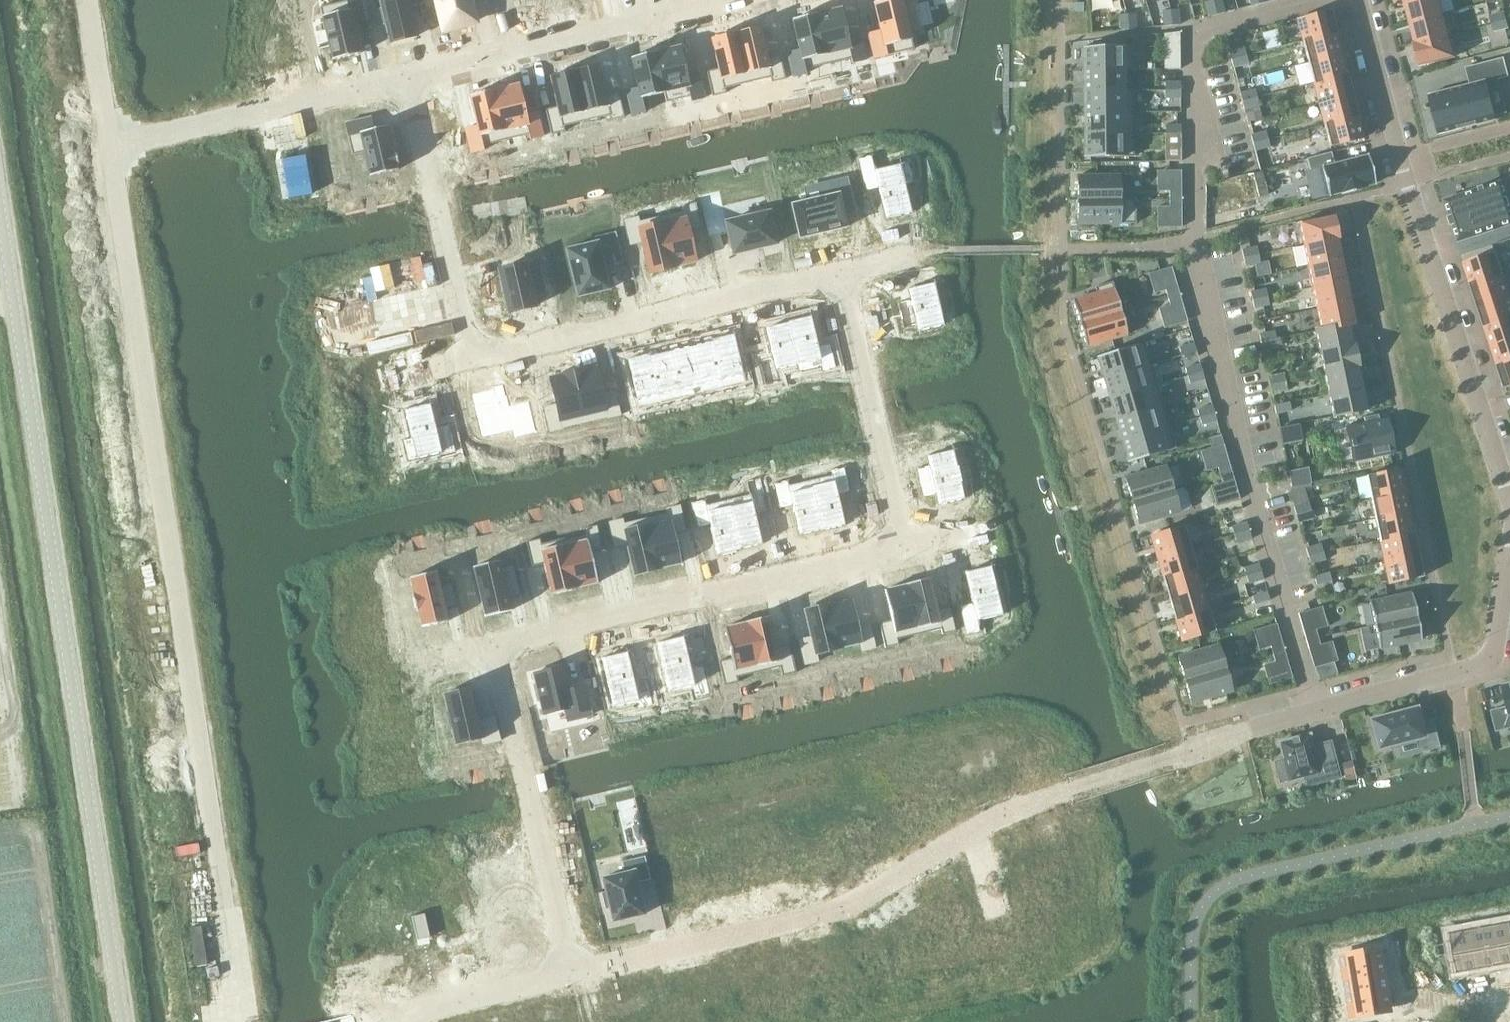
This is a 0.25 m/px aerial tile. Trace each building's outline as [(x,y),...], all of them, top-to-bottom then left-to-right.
[(332,61),(361,54),(354,25),(366,22),(361,0),(318,0),(332,61)] [(390,42),(417,36),(411,8),(425,5),(424,0),(383,0),(380,1),(382,9),(378,10),(382,26),(386,25),(390,42)] [(443,28),(462,24),(462,26),(475,23),(470,0),(436,0),(443,28)] [(500,8),(515,5),(515,2),(522,0),(498,0),(500,8)] [(868,34),(874,59),(914,50),(910,32),(919,30),(913,2),(903,4),(902,0),(887,0),(873,3),(880,31),(868,34)] [(1410,23),(1444,14),(1440,0),(1413,0),(1405,2),(1410,23)] [(1222,2),(1214,4),(1217,15),(1225,13),(1222,2)] [(1217,15),(1214,4),(1206,6),(1209,17),(1217,15)] [(841,9),(817,15),(829,69),(866,61),(860,36),(848,39),(841,9)] [(1504,9),(1496,11),(1499,23),(1507,21),(1504,9)] [(1293,20),(1299,43),(1337,32),(1331,10),(1293,20)] [(1171,14),(1172,26),(1180,25),(1179,13),(1171,14)] [(1172,26),(1171,14),(1163,15),(1164,26),(1172,26)] [(1444,14),(1410,23),(1416,44),(1449,35),(1444,14)] [(799,50),(787,53),(793,78),(807,74),(809,83),(831,78),(829,69),(817,15),(792,20),(799,50)] [(1128,18),(1129,30),(1137,29),(1136,17),(1128,18)] [(1120,19),(1121,31),(1129,30),(1128,18),(1120,19)] [(1507,21),(1499,23),(1502,34),(1509,32),(1507,21)] [(760,28),(736,34),(748,83),(771,78),(772,83),(785,80),(779,55),(767,58),(760,28)] [(1299,43),(1304,63),(1343,53),(1337,33),(1299,43)] [(719,70),(707,72),(713,97),(726,94),(725,89),(748,83),(736,34),(712,39),(719,70)] [(1449,36),(1416,44),(1421,66),(1455,57),(1449,36)] [(680,47),(655,53),(667,102),(690,97),(691,102),(705,99),(699,74),(687,77),(680,47)] [(1133,70),(1133,47),(1084,48),(1084,70),(1123,70),(1133,70)] [(1230,52),(1232,60),(1243,57),(1241,49),(1230,52)] [(638,88),(626,91),(632,116),(645,113),(642,99),(664,94),(666,103),(667,102),(655,53),(631,58),(638,88)] [(1304,64),(1309,84),(1348,74),(1342,54),(1304,64)] [(1232,60),(1234,68),(1245,65),(1243,57),(1232,60)] [(1438,136),(1496,121),(1488,84),(1509,78),(1505,58),(1473,67),(1478,85),(1429,97),(1438,136)] [(1168,61),(1168,69),(1180,69),(1180,61),(1168,61)] [(599,66),(575,72),(586,122),(610,116),(611,121),(624,118),(618,93),(606,96),(599,66)] [(1084,70),(1084,92),(1123,91),(1123,70),(1084,70)] [(557,108),(545,110),(551,135),(565,131),(564,127),(586,122),(575,72),(550,77),(557,108)] [(1310,85),(1315,105),(1353,95),(1348,75),(1310,85)] [(1168,83),(1168,91),(1180,91),(1180,83),(1168,83)] [(518,85),(494,91),(506,141),(529,135),(530,140),(544,137),(538,112),(526,115),(518,85)] [(477,127),(465,130),(471,154),(484,151),(483,146),(506,141),(494,91),(470,96),(477,127)] [(1133,113),(1133,91),(1123,91),(1084,92),(1085,113),(1133,113)] [(1180,91),(1168,91),(1168,99),(1180,99),(1180,91)] [(1241,94),(1243,102),(1254,99),(1252,91),(1241,94)] [(1315,106),(1320,126),(1358,116),(1353,96),(1315,106)] [(1254,99),(1243,102),(1245,110),(1256,106),(1254,99)] [(1134,134),(1133,113),(1085,113),(1085,135),(1134,134)] [(1320,126),(1326,148),(1364,138),(1358,117),(1320,126)] [(371,118),(345,124),(353,155),(364,153),(370,177),(398,170),(388,127),(374,130),(371,118)] [(1169,126),(1169,134),(1181,134),(1181,126),(1169,126)] [(1251,136),(1253,144),(1265,141),(1263,133),(1251,136)] [(1134,134),(1085,135),(1085,158),(1134,157),(1134,134)] [(1181,134),(1169,134),(1169,142),(1181,142),(1181,134)] [(1265,141),(1253,144),(1255,151),(1267,148),(1265,141)] [(1329,153),(1304,159),(1308,173),(1323,169),(1328,195),(1338,193),(1339,195),(1363,189),(1362,187),(1375,183),(1368,156),(1332,165),(1329,153)] [(866,167),(852,170),(858,195),(870,192),(877,222),(904,215),(899,194),(907,192),(902,171),(868,178),(866,167)] [(1262,172),(1253,175),(1259,197),(1268,195),(1262,172)] [(1077,177),(1078,200),(1136,200),(1136,199),(1121,199),(1120,176),(1077,177)] [(807,201),(791,205),(799,239),(847,228),(844,216),(855,213),(847,178),(826,183),(829,196),(807,201)] [(1446,202),(1451,217),(1448,217),(1449,218),(1450,218),(1453,225),(1450,226),(1451,227),(1453,226),(1458,241),(1509,224),(1509,205),(1503,183),(1485,189),(1484,186),(1483,187),(1484,189),(1480,190),(1479,188),(1478,188),(1479,191),(1446,202)] [(719,192),(700,197),(709,236),(726,232),(728,231),(733,254),(754,249),(754,250),(765,247),(776,244),(769,213),(726,223),(726,221),(719,192)] [(1136,224),(1136,200),(1078,200),(1078,224),(1136,224)] [(682,213),(661,218),(673,268),(674,268),(673,267),(695,262),(688,232),(701,229),(695,204),(681,208),(682,213)] [(1300,223),(1304,246),(1338,238),(1333,216),(1300,223)] [(638,218),(624,221),(630,246),(642,243),(650,274),(673,268),(661,218),(639,223),(638,218)] [(596,243),(567,250),(577,295),(577,297),(579,297),(607,290),(609,290),(609,288),(608,288),(604,268),(623,264),(616,232),(595,237),(596,243)] [(1338,238),(1304,246),(1309,267),(1343,259),(1338,238)] [(1257,254),(1256,246),(1240,249),(1242,257),(1257,254)] [(1501,250),(1464,263),(1471,285),(1504,274),(1508,272),(1501,250)] [(1259,261),(1257,254),(1242,257),(1244,264),(1259,261)] [(1342,260),(1309,268),(1313,288),(1347,280),(1342,260)] [(525,264),(499,270),(509,313),(536,307),(533,295),(545,293),(538,264),(526,267),(525,264)] [(1504,274),(1471,285),(1477,305),(1509,295),(1509,293),(1504,274)] [(1347,281),(1313,288),(1317,309),(1351,301),(1347,281)] [(902,302),(890,305),(896,330),(908,327),(910,334),(936,327),(926,284),(899,291),(902,302)] [(1073,301),(1080,324),(1126,310),(1119,287),(1073,301)] [(1178,287),(1166,291),(1168,298),(1180,295),(1178,287)] [(1251,293),(1253,301),(1267,297),(1266,290),(1251,293)] [(1180,295),(1168,298),(1170,306),(1182,302),(1180,295)] [(1477,305),(1485,327),(1509,319),(1509,295),(1477,305)] [(1269,304),(1267,297),(1253,301),(1254,307),(1269,304)] [(1317,309),(1322,330),(1356,323),(1351,302),(1317,309)] [(1126,311),(1080,325),(1087,347),(1132,333),(1126,311)] [(803,318),(780,323),(790,368),(812,363),(814,370),(827,367),(822,342),(809,345),(803,318)] [(1485,327),(1491,346),(1509,340),(1509,319),(1485,327)] [(763,356),(751,359),(757,383),(770,380),(769,372),(789,367),(789,368),(790,368),(780,323),(779,323),(779,324),(757,329),(763,356)] [(1316,331),(1320,352),(1354,345),(1350,324),(1316,331)] [(684,347),(683,348),(693,387),(712,383),(713,383),(714,383),(704,341),(705,341),(702,327),(692,330),(695,345),(685,348),(684,348),(684,347)] [(1260,335),(1262,343),(1276,340),(1274,332),(1260,335)] [(667,335),(657,338),(661,353),(662,353),(672,392),(693,387),(683,348),(671,351),(667,335)] [(705,341),(704,341),(714,383),(736,378),(726,336),(705,341)] [(646,340),(636,343),(640,356),(641,356),(651,398),(652,398),(652,397),(670,393),(672,392),(662,353),(661,353),(650,356),(646,340)] [(1276,340),(1262,343),(1263,350),(1277,347),(1276,340)] [(1491,347),(1498,367),(1509,363),(1509,340),(1491,347)] [(1145,343),(1098,357),(1104,378),(1151,365),(1145,343)] [(1183,347),(1185,355),(1196,351),(1194,344),(1183,347)] [(1320,353),(1325,374),(1359,366),(1354,345),(1320,353)] [(640,356),(619,361),(629,403),(651,398),(641,356),(640,356)] [(1498,367),(1505,389),(1509,387),(1509,363),(1498,367)] [(1151,365),(1104,378),(1110,399),(1157,385),(1151,365)] [(1189,368),(1191,376),(1202,372),(1200,365),(1189,368)] [(1359,367),(1325,374),(1329,395),(1363,387),(1359,367)] [(582,370),(573,372),(585,423),(606,418),(607,419),(620,416),(615,392),(602,395),(596,368),(582,371),(582,370)] [(556,405),(544,408),(550,433),(563,429),(563,428),(585,423),(573,372),(564,375),(564,376),(550,379),(556,405)] [(1202,372),(1191,376),(1193,383),(1205,380),(1202,372)] [(1269,377),(1271,385),(1284,382),(1283,374),(1269,377)] [(1284,382),(1271,385),(1272,392),(1286,390),(1284,382)] [(1157,385),(1110,399),(1116,420),(1163,406),(1157,385)] [(1330,395),(1334,417),(1368,410),(1363,388),(1330,395)] [(507,389),(478,395),(486,433),(505,427),(508,441),(535,434),(529,406),(510,410),(507,389)] [(747,389),(739,391),(742,403),(749,401),(747,389)] [(1290,411),(1289,403),(1275,406),(1276,414),(1290,411)] [(401,434),(393,435),(398,456),(431,449),(434,460),(448,457),(442,432),(430,435),(423,405),(396,412),(401,434)] [(1163,406),(1116,420),(1123,441),(1169,427),(1163,406)] [(1201,409),(1203,417),(1215,414),(1212,406),(1201,409)] [(1215,414),(1203,417),(1205,425),(1217,421),(1215,414)] [(1356,463),(1396,454),(1388,418),(1380,420),(1379,415),(1364,419),(1366,424),(1348,428),(1356,463)] [(632,417),(624,418),(627,430),(635,428),(632,417)] [(1300,424),(1279,429),(1283,445),(1303,441),(1300,424)] [(1169,427),(1123,441),(1129,463),(1176,449),(1169,427)] [(1221,436),(1210,439),(1213,448),(1224,445),(1221,436)] [(922,471),(909,474),(915,499),(927,496),(930,507),(957,501),(954,489),(955,488),(951,470),(949,471),(946,458),(920,464),(922,471)] [(1126,478),(1132,501),(1178,488),(1171,465),(1126,478)] [(1230,465),(1218,468),(1220,476),(1232,472),(1230,465)] [(1308,468),(1289,472),(1292,491),(1312,487),(1308,468)] [(1362,477),(1367,499),(1405,491),(1401,469),(1362,477)] [(825,483),(804,488),(814,533),(837,527),(831,500),(843,497),(837,472),(824,476),(825,483)] [(1232,472),(1220,476),(1222,483),(1234,480),(1232,472)] [(780,486),(767,489),(772,514),(785,511),(791,537),(813,532),(813,533),(814,533),(804,488),(803,488),(803,489),(782,494),(780,486)] [(1178,488),(1132,502),(1139,525),(1185,511),(1178,488)] [(722,507),(721,507),(732,552),(733,552),(733,551),(736,550),(736,551),(750,548),(750,547),(754,546),(748,519),(761,517),(755,492),(741,495),(743,503),(722,508),(722,507)] [(1406,492),(1367,500),(1371,520),(1410,512),(1406,492)] [(1294,507),(1297,515),(1308,512),(1306,504),(1294,507)] [(698,505),(684,509),(690,533),(702,530),(709,558),(732,552),(721,507),(699,512),(698,505)] [(667,515),(645,520),(657,570),(658,570),(658,569),(680,564),(673,534),(685,531),(679,506),(666,510),(667,515)] [(1308,512),(1297,515),(1299,523),(1310,519),(1308,512)] [(1372,521),(1376,541),(1414,534),(1410,513),(1372,521)] [(622,520),(609,523),(615,548),(627,545),(635,576),(657,570),(645,520),(624,525),(622,520)] [(1237,534),(1249,530),(1247,523),(1235,526),(1237,534)] [(1157,557),(1194,546),(1188,525),(1151,536),(1157,557)] [(585,534),(563,539),(575,590),(576,589),(598,583),(590,553),(603,550),(597,526),(583,529),(585,534)] [(1249,531),(1237,534),(1240,542),(1251,538),(1249,531)] [(1376,542),(1380,562),(1419,555),(1414,534),(1376,542)] [(540,539),(526,543),(532,567),(545,564),(552,595),(575,590),(563,539),(541,545),(540,539)] [(1318,546),(1307,549),(1309,557),(1320,553),(1318,546)] [(1194,547),(1157,558),(1163,578),(1201,567),(1194,547)] [(1320,553),(1309,557),(1311,564),(1323,561),(1320,553)] [(1380,563),(1385,585),(1423,577),(1419,555),(1380,563)] [(500,561),(473,568),(485,617),(512,611),(509,599),(521,596),(514,564),(501,567),(500,561)] [(1247,568),(1250,575),(1261,572),(1259,564),(1247,568)] [(964,603),(951,606),(957,630),(971,627),(968,616),(993,610),(983,567),(957,573),(964,603)] [(1163,578),(1169,599),(1207,588),(1201,567),(1163,578)] [(437,572),(410,578),(414,594),(412,595),(417,613),(418,612),(422,628),(448,622),(446,610),(458,607),(452,583),(440,586),(437,572)] [(1261,572),(1250,575),(1252,583),(1263,580),(1261,572)] [(1326,574),(1315,578),(1317,585),(1329,582),(1326,574)] [(910,583),(907,584),(919,635),(941,630),(942,635),(956,631),(950,607),(938,610),(930,579),(927,579),(926,579),(910,583)] [(892,621),(879,624),(885,648),(899,645),(898,640),(919,635),(907,584),(906,584),(906,585),(885,590),(892,621)] [(1169,599),(1175,620),(1213,609),(1207,588),(1169,599)] [(1258,604),(1270,600),(1267,593),(1256,596),(1258,604)] [(1412,594),(1370,602),(1375,626),(1417,617),(1412,594)] [(829,605),(828,605),(838,650),(839,650),(839,649),(860,644),(862,652),(875,648),(869,624),(857,627),(851,600),(829,606),(829,605)] [(811,638),(799,641),(804,665),(818,662),(816,655),(838,650),(828,605),(805,611),(811,638)] [(1182,642),(1219,631),(1213,609),(1175,620),(1182,642)] [(770,617),(747,622),(759,673),(780,668),(782,677),(796,673),(790,645),(777,648),(770,617)] [(1417,617),(1375,626),(1380,649),(1422,640),(1417,617)] [(731,659),(719,661),(725,686),(739,683),(737,678),(759,673),(747,622),(746,622),(746,623),(724,628),(731,659)] [(1304,633),(1306,641),(1318,638),(1316,630),(1304,633)] [(675,638),(649,644),(659,687),(684,681),(687,692),(701,689),(695,664),(682,667),(675,638)] [(1320,645),(1318,638),(1306,641),(1309,649),(1320,645)] [(1271,647),(1273,654),(1284,651),(1282,643),(1271,647)] [(1178,658),(1185,680),(1226,668),(1219,645),(1178,658)] [(1287,659),(1284,651),(1273,654),(1275,662),(1287,659)] [(619,653),(593,659),(603,702),(628,696),(631,707),(645,704),(639,680),(626,683),(619,653)] [(1318,680),(1337,674),(1334,663),(1315,669),(1318,680)] [(565,667),(534,674),(544,715),(565,710),(568,721),(591,716),(584,687),(571,690),(565,667)] [(1233,691),(1226,668),(1185,680),(1191,703),(1233,691)] [(1503,686),(1508,706),(1491,711),(1496,732),(1509,729),(1509,684),(1503,686)] [(470,689),(444,695),(448,712),(444,713),(448,729),(452,728),(456,745),(481,739),(483,746),(500,741),(494,717),(478,721),(470,689)] [(1412,707),(1361,721),(1370,754),(1420,741),(1424,753),(1439,749),(1431,720),(1416,723),(1412,707)] [(1309,735),(1278,743),(1279,744),(1283,760),(1275,763),(1280,783),(1289,780),(1289,782),(1316,774),(1318,782),(1318,783),(1318,784),(1320,784),(1319,783),(1339,778),(1340,778),(1340,777),(1330,742),(1331,742),(1331,740),(1312,745),(1309,736),(1310,736),(1309,735)] [(1352,762),(1345,764),(1348,776),(1349,781),(1357,779),(1355,774),(1352,762)] [(723,832),(700,836),(708,871),(720,868),(724,883),(735,881),(723,832)] [(700,836),(677,843),(690,892),(699,889),(695,874),(708,871),(700,836)] [(677,843),(654,849),(663,882),(675,880),(678,894),(690,892),(677,843)] [(610,909),(613,922),(644,915),(637,883),(651,880),(645,856),(622,862),(624,874),(603,879),(606,893),(602,894),(606,910),(610,909)] [(511,898),(484,906),(494,948),(524,942),(517,914),(529,912),(524,886),(510,889),(511,898)] [(1453,939),(1459,970),(1509,961),(1509,941),(1508,929),(1453,939)] [(1389,946),(1357,952),(1368,1016),(1400,1010),(1389,946)] [(1430,948),(1419,950),(1421,961),(1432,959),(1430,948)]
